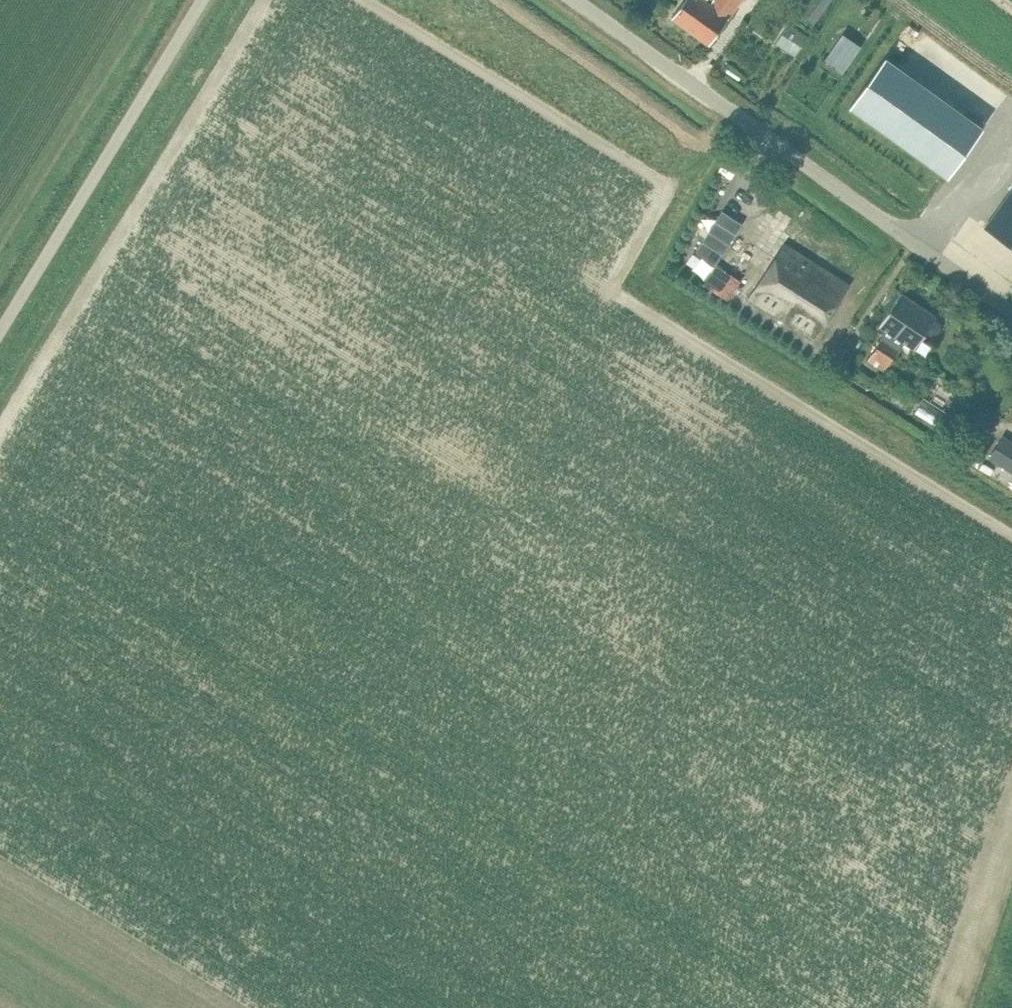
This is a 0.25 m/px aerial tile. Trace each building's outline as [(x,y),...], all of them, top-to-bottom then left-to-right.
[(740,0),(709,0),(707,2),(705,0),(684,0),(671,17),(709,44),(729,17),(728,16),(740,0)] [(806,36),(820,17),(804,5),(789,23),(806,36)] [(843,33),(823,60),(841,73),(851,59),(861,46),(843,33)] [(722,211),(696,251),(716,264),(743,224),(722,211)] [(959,238),(967,227),(957,220),(949,231),(959,238)] [(815,337),(841,296),(848,285),(812,262),(821,249),(784,225),(768,250),(777,256),(751,298),(815,337)] [(900,292),(889,309),(879,324),(897,336),(892,344),(881,337),(870,354),(887,366),(903,340),(915,348),(926,331),(932,335),(937,334),(941,328),(939,323),(934,319),(936,316),(900,292)] [(945,409),(925,396),(915,412),(949,434),(954,428),(966,436),(974,423),(959,414),(963,407),(951,400),(945,409)] [(990,457),(1011,471),(1011,443),(1003,437),(990,457)]
